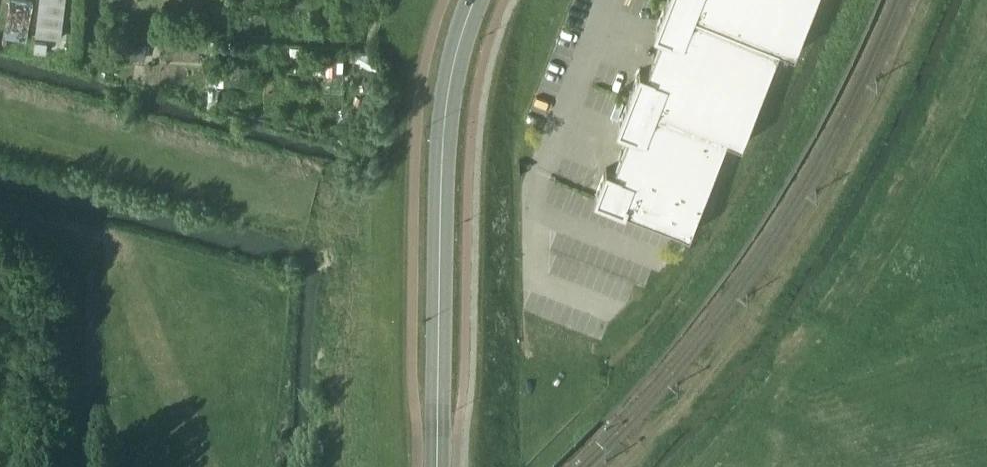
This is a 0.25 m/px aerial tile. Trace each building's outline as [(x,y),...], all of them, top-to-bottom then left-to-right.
[(594,196),(598,198),(620,207),(620,206),(684,232),(688,233),(726,138),(741,144),(779,47),(794,53),(815,0),(666,0),(664,6),(664,5),(664,6),(656,25),(655,27),(656,28),(654,31),(661,34),(646,72),(639,70),(638,73),(637,73),(636,76),(629,95),(627,101),(626,101),(619,120),(618,123),(617,127),(628,131),(613,170),(606,167),(604,170),(603,173),(595,192),(596,193),(594,196)]
